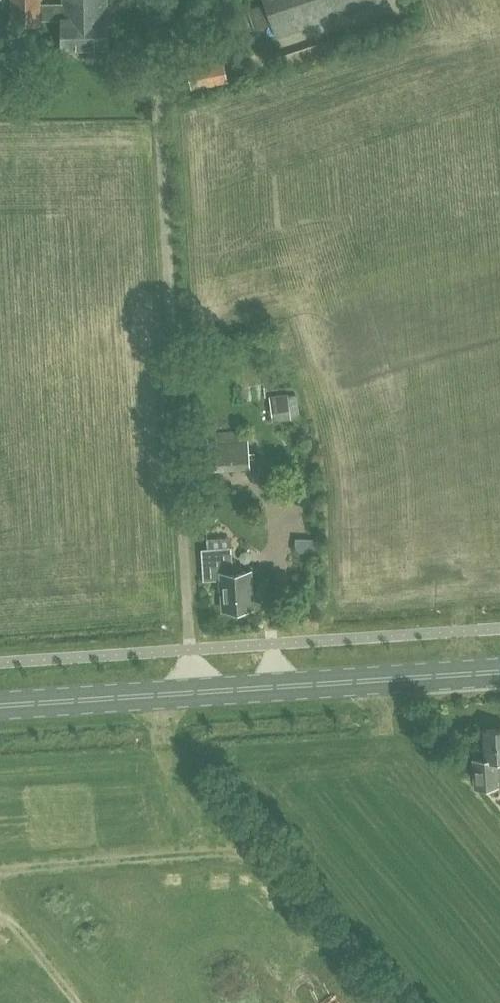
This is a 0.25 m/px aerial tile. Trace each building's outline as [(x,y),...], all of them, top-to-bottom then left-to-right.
[(41,0),(11,0),(11,25),(41,24),(41,19),(62,19),(62,48),(109,48),(109,0),(62,0),(62,2),(41,3),(41,0)] [(265,2),(249,8),(255,30),(272,24),(277,37),(382,0),(264,0),(265,2)] [(192,89),(229,82),(225,59),(187,67),(192,89)] [(273,421),(292,419),(288,394),(270,396),(273,421)] [(210,472),(250,469),(248,428),(207,431),(210,472)] [(233,572),(232,546),(202,548),(204,579),(221,578),(223,609),(254,607),(251,570),(233,572)] [(499,785),(499,777),(499,727),(482,728),(484,757),(473,758),(475,787),(499,785)]
